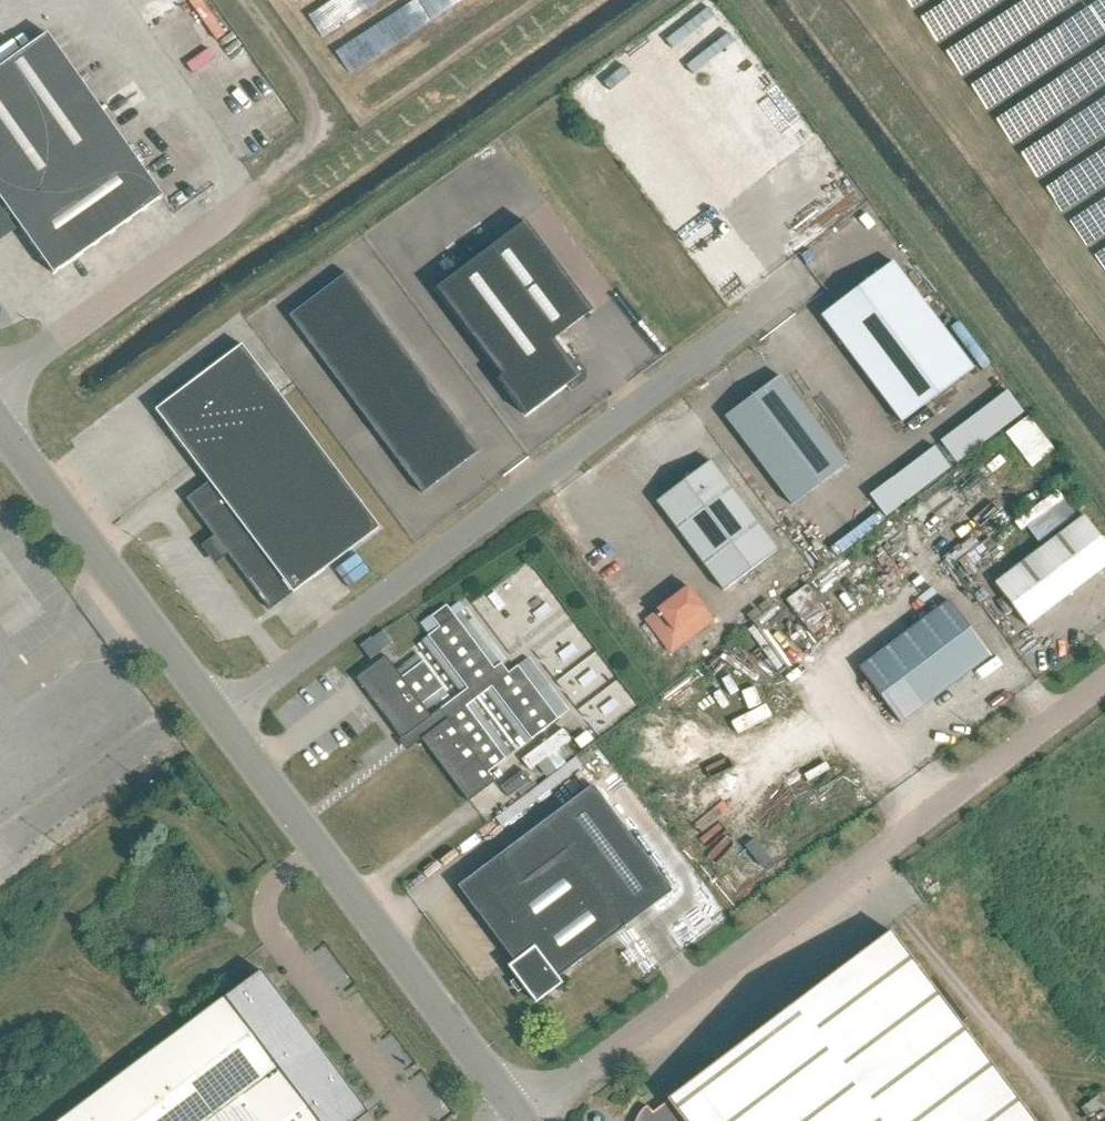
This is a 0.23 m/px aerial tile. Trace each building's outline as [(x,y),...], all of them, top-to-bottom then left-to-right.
[(53,274),(163,197),(48,34),(0,67),(0,199),(4,204),(0,207),(0,238),(18,225),(53,274)] [(752,256),(723,216),(696,236),(725,276),(752,256)] [(498,380),(526,417),(576,379),(577,373),(553,341),(592,311),(525,222),(436,289),(502,377),(498,380)] [(973,369),(893,262),(821,316),(901,423),(973,369)] [(346,273),(289,316),(422,494),(480,451),(346,273)] [(227,553),(270,611),(380,528),(241,345),(155,410),(209,482),(186,500),(216,539),(213,541),(224,555),(227,553)] [(847,466),(779,376),(725,417),(793,507),(847,466)] [(935,438),(951,462),(1021,413),(1005,389),(935,438)] [(1031,468),(1054,451),(1028,417),(1005,434),(1031,468)] [(933,447),(864,490),(879,515),(948,472),(933,447)] [(777,551),(710,462),(656,502),(723,591),(777,551)] [(1053,504),(1035,510),(1035,509),(1022,513),(1031,541),(1061,531),(1053,504)] [(1084,517),(995,584),(1027,627),(1104,568),(1104,545),(1084,517)] [(704,608),(688,586),(656,610),(656,611),(646,619),(653,628),(663,621),(672,632),(704,608)] [(900,724),(990,656),(949,602),(860,669),(900,724)] [(440,628),(428,637),(468,689),(431,717),(422,705),(444,689),(423,662),(402,678),(386,657),(356,679),(402,740),(407,736),(414,745),(414,746),(421,740),(469,802),(495,783),(488,773),(506,760),(466,707),(492,688),(531,740),(558,720),(518,667),(508,674),(501,664),(494,669),(455,617),(447,606),(432,617),(440,628)] [(379,630),(357,645),(366,657),(387,642),(379,630)] [(587,733),(575,742),(581,750),(593,741),(587,733)] [(592,786),(458,887),(515,963),(509,967),(518,979),(513,983),(518,991),(524,987),(536,1003),(562,984),(558,978),(672,892),(592,786)] [(889,932),(667,1099),(662,1102),(665,1104),(651,1114),(647,1108),(640,1114),(637,1120),(1032,1120),(889,932)] [(61,1120),(359,1120),(368,1114),(260,971),(61,1120)]
